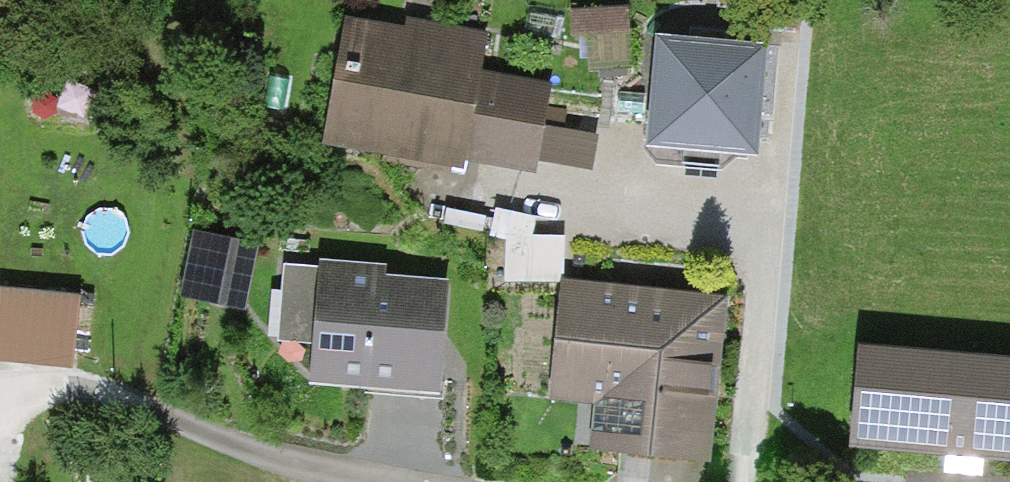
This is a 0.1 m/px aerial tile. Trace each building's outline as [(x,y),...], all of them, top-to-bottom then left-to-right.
[(629,8),(570,12),(572,39),(631,35),(629,8)] [(404,29),(344,19),(321,149),(462,174),(464,165),(534,177),(536,163),(546,109),(550,86),(480,73),(487,33),(417,21),(406,19),(404,29)] [(758,164),(768,49),(708,44),(655,39),(645,154),(758,164)] [(599,118),(546,109),(536,163),(590,172),(599,118)] [(193,234),(180,301),(245,313),(258,247),(193,234)] [(514,235),(513,280),(570,282),(571,237),(514,235)] [(386,269),(320,263),(319,270),(314,347),(311,385),(439,397),(444,346),(450,284),(385,278),(386,269)] [(314,347),(319,270),(283,267),(277,344),(314,347)] [(726,297),(558,283),(548,402),(590,405),(586,458),(712,469),(726,297)] [(0,290),(0,366),(73,374),(80,299),(0,290)] [(859,349),(848,453),(1009,469),(1009,363),(859,349)]
